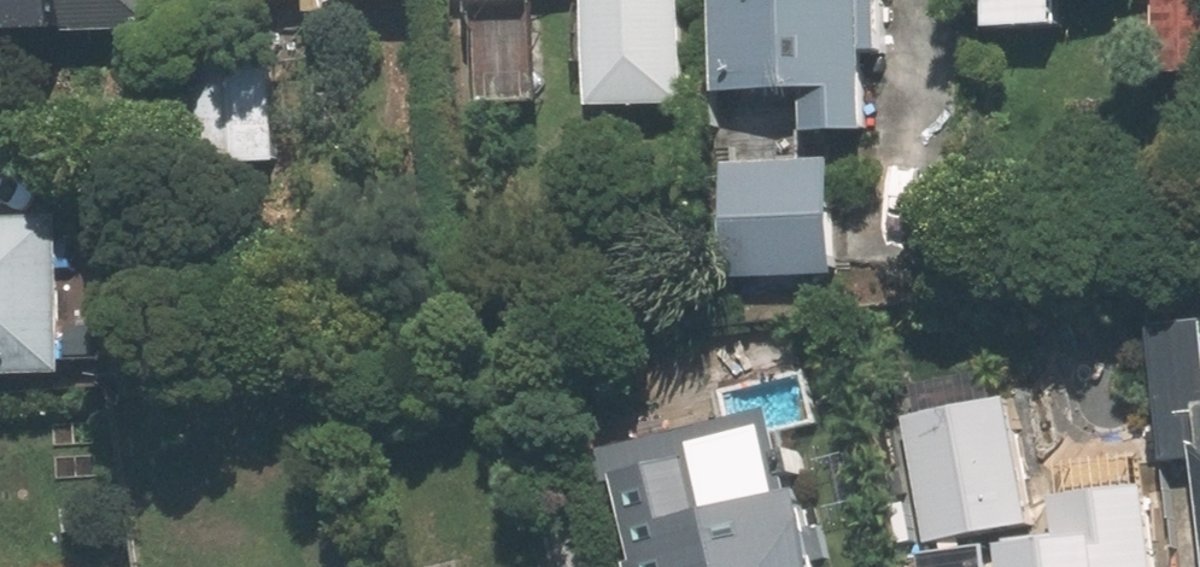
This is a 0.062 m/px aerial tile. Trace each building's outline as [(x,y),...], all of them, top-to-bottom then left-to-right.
[(161,0),(1,0),(2,27),(162,21),(161,0)] [(595,99),(688,95),(684,0),(592,0),(595,99)] [(724,82),(809,78),(809,122),(868,120),(865,41),(885,40),(884,0),(721,0),(724,82)] [(1057,0),(989,0),(990,21),(1058,18),(1057,0)] [(1159,63),(1199,61),(1199,0),(1157,0),(1159,63)] [(195,59),(199,161),(277,157),(273,55),(195,59)] [(832,153),(724,157),(729,271),(835,267),(832,153)] [(65,371),(64,211),(0,211),(0,372),(65,371)] [(1158,318),(1173,450),(1199,448),(1199,313),(1158,318)] [(1011,397),(906,417),(928,540),(931,566),(1141,566),(1132,489),(1030,499),(1011,397)] [(697,452),(618,471),(638,555),(631,556),(633,566),(821,566),(809,515),(717,537),(697,452)]
